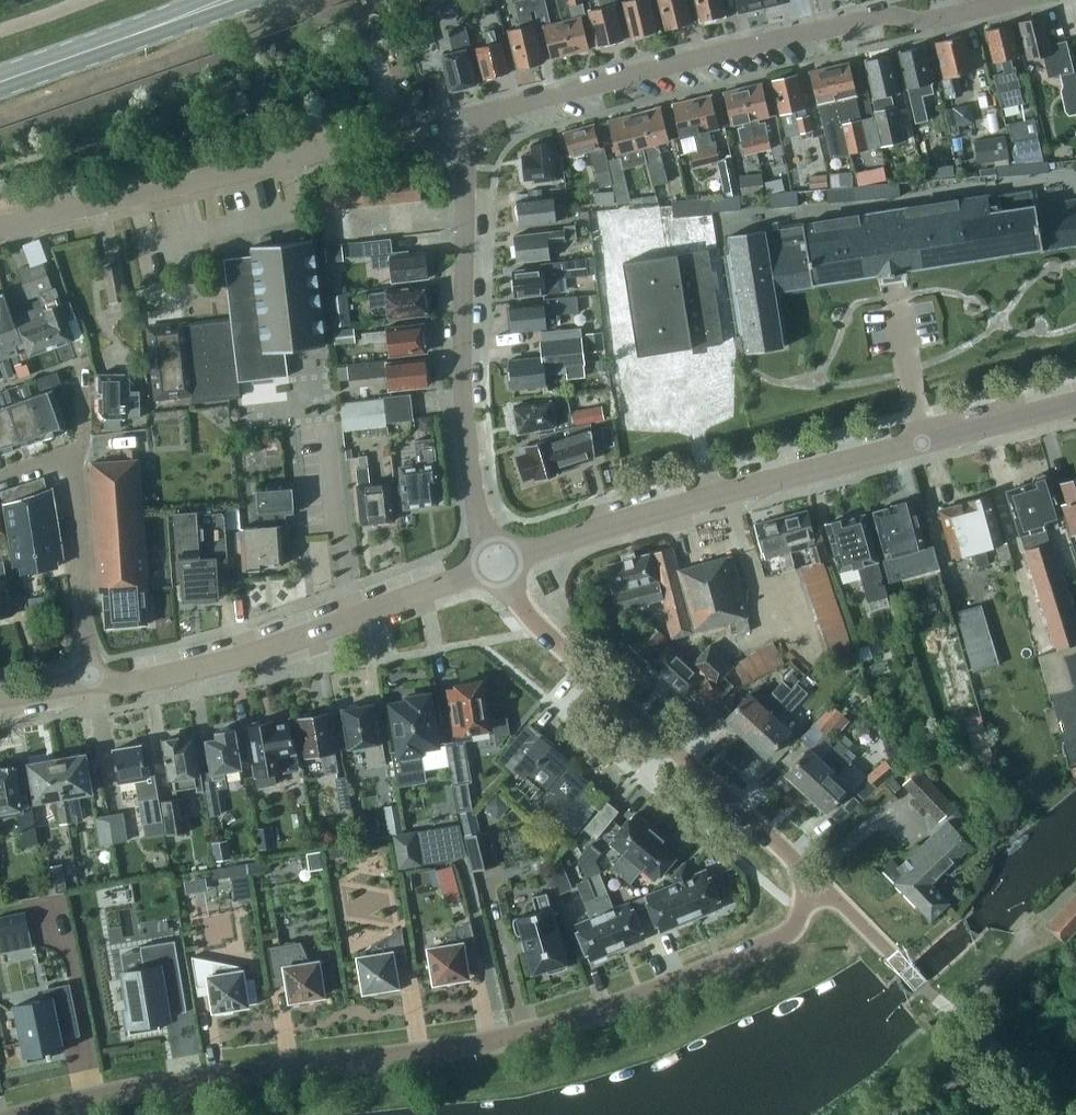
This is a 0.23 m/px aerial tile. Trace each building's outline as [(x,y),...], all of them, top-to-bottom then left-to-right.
[(493,9),(491,0),(478,0),(480,12),(493,9)] [(533,25),(530,12),(535,11),(532,0),(519,0),(514,1),(521,28),(508,31),(517,68),(543,62),(534,25),(533,25)] [(570,54),(562,21),(551,24),(545,0),(532,0),(535,11),(539,28),(543,27),(551,58),(570,54)] [(562,21),(570,54),(589,49),(581,17),(586,16),(582,0),(568,0),(573,19),(562,21)] [(597,46),(622,40),(614,5),(619,4),(618,0),(599,0),(601,8),(589,11),(597,46)] [(631,38),(657,31),(649,0),(630,0),(623,2),(631,38)] [(665,30),(691,23),(685,0),(658,0),(665,30)] [(700,21),(725,16),(721,0),(695,0),(700,21)] [(738,12),(764,6),(762,0),(735,0),(738,12)] [(434,43),(427,12),(409,16),(416,47),(434,43)] [(1043,17),(1019,22),(1028,59),(1043,55),(1046,70),(1048,78),(1060,75),(1074,72),(1066,40),(1050,44),(1043,17)] [(986,30),(993,62),(1001,60),(1004,73),(993,75),(1001,108),(1023,103),(1015,66),(1013,67),(1011,58),(1018,57),(1011,24),(986,30)] [(454,52),(441,55),(450,90),(452,90),(452,92),(468,88),(467,86),(475,84),(469,60),(473,59),(466,27),(449,31),(454,52)] [(508,70),(501,42),(497,43),(494,30),(484,32),(487,45),(476,48),(483,79),(509,73),(508,70)] [(964,35),(935,42),(944,78),(945,78),(949,95),(961,92),(957,75),(972,72),(964,35)] [(908,50),(899,52),(911,103),(906,104),(909,118),(927,113),(920,85),(931,83),(923,47),(918,48),(915,47),(910,48),(908,50)] [(865,60),(874,97),(872,97),(875,110),(874,111),(882,146),(903,141),(898,119),(897,119),(894,106),(892,99),(890,100),(889,95),(899,93),(890,54),(885,55),(882,54),(877,56),(874,58),(865,60)] [(849,62),(829,67),(849,154),(880,146),(877,135),(864,138),(855,96),(857,95),(849,62)] [(832,158),(849,154),(829,67),(809,71),(817,105),(819,104),(832,158)] [(1060,75),(1063,86),(1068,85),(1074,110),(1075,109),(1075,81),(1074,72),(1060,75)] [(772,80),(785,137),(812,130),(808,115),(806,116),(796,74),(772,80)] [(762,83),(742,87),(756,151),(771,148),(767,132),(765,120),(759,121),(758,117),(770,114),(762,83)] [(744,154),(756,151),(742,87),(723,92),(731,125),(742,122),(743,126),(737,128),(744,154)] [(711,95),(692,99),(706,163),(720,160),(715,140),(711,141),(709,131),(718,129),(711,95)] [(706,163),(692,99),(672,104),(684,154),(689,152),(693,167),(706,163)] [(649,145),(643,147),(647,162),(653,185),(667,181),(658,143),(669,140),(660,107),(641,112),(645,127),(644,127),(649,145)] [(623,168),(647,162),(643,147),(649,145),(644,127),(645,127),(641,112),(608,121),(618,158),(620,157),(623,168)] [(1008,124),(1012,141),(1037,135),(1033,118),(1008,124)] [(612,184),(613,184),(607,161),(603,146),(600,147),(593,125),(563,133),(570,156),(573,155),(574,158),(583,155),(583,152),(589,150),(596,175),(609,171),(612,184)] [(973,141),(977,164),(1008,159),(1004,135),(973,141)] [(1013,157),(1041,150),(1037,135),(1012,141),(1009,142),(1013,157)] [(534,179),(535,183),(555,181),(551,142),(530,144),(532,154),(521,155),(523,167),(521,170),(522,175),(524,177),(524,180),(534,179)] [(620,157),(618,158),(607,161),(613,184),(625,181),(623,168),(620,157)] [(1049,162),(1035,164),(1036,173),(1049,172),(1049,162)] [(1035,164),(1022,165),(1023,174),(1036,173),(1035,164)] [(1022,165),(1009,166),(1010,175),(1023,174),(1022,165)] [(857,169),(859,182),(888,179),(886,166),(857,169)] [(1009,166),(996,167),(997,173),(997,176),(1010,175),(1009,166)] [(741,195),(763,193),(761,173),(739,176),(741,195)] [(809,188),(827,186),(826,174),(808,176),(809,188)] [(407,202),(422,200),(420,177),(405,179),(407,202)] [(393,203),(407,202),(405,179),(391,180),(393,203)] [(391,180),(376,182),(378,205),(393,203),(391,180)] [(630,201),(625,181),(613,184),(617,204),(630,201)] [(376,182),(362,183),(364,206),(378,205),(376,182)] [(898,182),(890,183),(892,197),(899,197),(901,196),(899,182),(898,182)] [(347,185),(349,208),(364,206),(362,183),(347,185)] [(890,183),(881,184),(882,198),(892,197),(890,183)] [(881,184),(871,185),(873,199),(882,198),(881,184)] [(347,185),(333,186),(335,209),(349,208),(347,185)] [(871,185),(862,186),(863,200),(873,199),(871,185)] [(862,186),(853,186),(854,201),(863,200),(862,186)] [(839,188),(826,189),(827,200),(827,203),(840,202),(839,188)] [(877,273),(878,277),(906,272),(905,268),(1040,247),(1041,249),(1075,244),(1075,199),(1033,206),(1030,189),(987,196),(988,195),(728,236),(747,352),(784,346),(775,291),(814,285),(813,283),(877,273)] [(594,193),(595,205),(614,204),(613,191),(594,193)] [(796,191),(788,192),(789,206),(798,206),(798,205),(797,191),(796,191)] [(788,192),(778,193),(779,207),(789,206),(788,192)] [(778,193),(769,194),(770,207),(770,208),(779,207),(778,193)] [(566,204),(554,206),(553,197),(516,201),(517,205),(516,208),(516,213),(518,216),(519,226),(556,222),(556,220),(567,219),(566,204)] [(739,197),(730,198),(731,211),(740,210),(739,197)] [(730,198),(721,199),(722,211),(731,211),(730,198)] [(672,202),(673,217),(712,214),(711,199),(672,202)] [(721,199),(711,199),(712,212),(722,211),(721,199)] [(562,226),(563,230),(513,235),(516,261),(550,258),(548,242),(576,239),(575,224),(562,226)] [(224,259),(230,317),(231,318),(238,381),(240,381),(288,376),(285,350),(325,345),(312,239),(272,244),(271,236),(261,237),(262,245),(251,246),(252,255),(224,259)] [(363,242),(365,256),(370,255),(372,269),(390,266),(392,282),(428,277),(430,277),(428,252),(409,254),(408,250),(392,252),(390,239),(363,242)] [(326,263),(339,261),(337,247),(325,248),(326,263)] [(708,249),(622,262),(637,356),(723,342),(708,249)] [(511,285),(512,291),(514,293),(514,297),(560,292),(558,278),(596,274),(594,258),(542,263),(543,267),(511,271),(513,282),(511,285)] [(34,275),(40,294),(53,290),(43,260),(30,265),(34,275)] [(120,264),(102,268),(109,302),(126,299),(120,264)] [(34,275),(30,265),(18,269),(28,299),(38,295),(40,294),(34,275)] [(368,293),(370,307),(387,305),(389,318),(427,313),(429,313),(428,299),(426,299),(425,287),(368,293)] [(49,322),(45,323),(53,347),(74,339),(67,321),(76,317),(70,301),(61,304),(56,289),(53,290),(40,294),(38,295),(40,299),(41,299),(49,322)] [(2,360),(18,354),(15,343),(21,341),(16,327),(4,293),(0,294),(0,355),(2,360)] [(351,325),(347,293),(327,295),(331,327),(351,325)] [(577,296),(543,299),(544,303),(509,306),(510,318),(508,321),(509,327),(512,330),(512,332),(558,327),(556,314),(578,312),(577,296)] [(41,299),(40,299),(33,302),(35,308),(14,315),(29,356),(53,347),(45,323),(49,322),(41,299)] [(241,395),(240,381),(238,381),(231,318),(185,323),(148,327),(156,398),(198,393),(199,400),(241,395)] [(363,343),(387,340),(389,355),(426,351),(426,350),(428,350),(425,326),(423,326),(423,324),(404,327),(403,325),(386,327),(386,330),(362,333),(363,343)] [(510,376),(509,379),(509,383),(511,386),(511,388),(546,385),(545,375),(566,372),(565,365),(584,363),(581,338),(580,327),(540,331),(541,342),(540,342),(542,357),(508,360),(510,376)] [(336,331),(336,342),(352,340),(351,329),(336,331)] [(604,350),(602,332),(586,334),(588,352),(604,350)] [(14,374),(8,359),(0,362),(0,368),(4,378),(14,374)] [(349,379),(349,380),(387,376),(389,389),(428,385),(425,359),(386,363),(386,360),(347,364),(348,366),(349,379)] [(598,371),(608,371),(607,359),(597,360),(598,371)] [(26,364),(22,365),(21,362),(14,365),(19,378),(30,374),(26,364)] [(338,380),(349,379),(348,366),(337,367),(338,380)] [(56,397),(65,394),(57,371),(37,378),(43,394),(29,399),(43,438),(44,439),(68,430),(56,397)] [(99,412),(105,418),(106,418),(106,428),(120,428),(120,418),(140,417),(139,390),(130,391),(129,373),(98,374),(99,412)] [(7,407),(21,446),(43,438),(29,399),(24,383),(17,385),(23,401),(7,407)] [(386,422),(413,420),(410,393),(383,396),(386,422)] [(341,403),(344,431),(385,427),(382,398),(341,403)] [(511,407),(514,420),(515,421),(516,424),(517,424),(519,432),(554,425),(555,429),(574,425),(571,412),(554,415),(550,399),(514,406),(514,407),(511,407)] [(21,446),(7,407),(0,409),(0,454),(21,446)] [(186,424),(184,408),(154,412),(156,428),(186,424)] [(594,421),(591,408),(571,412),(574,425),(594,421)] [(420,430),(433,429),(432,416),(419,417),(420,430)] [(518,448),(521,456),(516,458),(522,479),(535,475),(537,480),(560,473),(558,468),(595,457),(591,423),(546,433),(548,438),(518,448)] [(417,466),(401,468),(405,507),(409,507),(412,509),(418,508),(421,505),(436,503),(434,483),(439,483),(436,463),(432,464),(432,460),(436,460),(433,438),(414,441),(417,466)] [(266,456),(280,454),(279,441),(265,442),(266,456)] [(356,468),(362,523),(378,521),(378,523),(389,522),(389,520),(393,520),(389,483),(370,485),(367,455),(358,456),(359,468),(356,468)] [(90,463),(100,594),(103,594),(106,627),(108,627),(146,624),(148,624),(147,621),(150,621),(150,610),(147,610),(145,590),(148,590),(138,459),(90,463)] [(1052,542),(1046,544),(1041,529),(1045,528),(1043,521),(1061,515),(1049,476),(1043,474),(1043,473),(1034,476),(1034,477),(1031,482),(1031,483),(1006,491),(1055,649),(1038,655),(1049,696),(1049,697),(1069,765),(1075,760),(1075,619),(1052,542)] [(0,491),(0,509),(1,514),(6,513),(4,504),(7,503),(47,490),(44,477),(0,491)] [(1063,482),(1072,509),(1067,511),(1073,532),(1075,540),(1075,478),(1063,482)] [(285,524),(284,514),(294,513),(291,483),(256,486),(258,504),(259,526),(240,528),(243,570),(264,568),(264,566),(283,564),(280,525),(285,524)] [(7,503),(4,504),(6,513),(14,565),(20,564),(22,572),(58,566),(57,558),(63,557),(52,489),(49,489),(50,489),(47,490),(7,503)] [(939,510),(951,558),(973,552),(977,567),(988,564),(984,549),(995,546),(1000,565),(1012,562),(1006,543),(1002,544),(989,495),(967,501),(967,502),(939,510)] [(873,511),(886,558),(924,548),(924,547),(911,500),(892,506),(873,511)] [(228,562),(224,509),(174,512),(178,561),(177,561),(179,579),(184,578),(186,599),(197,598),(197,599),(201,599),(205,601),(210,601),(214,598),(218,597),(215,565),(228,564),(227,562),(228,562)] [(806,510),(781,517),(790,551),(808,547),(812,564),(829,559),(824,542),(816,544),(806,510)] [(858,566),(865,591),(868,601),(887,596),(884,586),(877,561),(865,514),(846,519),(846,518),(826,524),(839,571),(858,566)] [(790,552),(790,551),(781,517),(755,524),(764,559),(778,555),(783,572),(794,569),(790,552)] [(938,564),(932,545),(924,547),(924,548),(925,553),(923,554),(925,561),(927,560),(928,565),(929,566),(938,564)] [(672,637),(730,621),(733,635),(750,630),(746,616),(749,616),(732,555),(678,570),(672,546),(605,565),(618,610),(662,598),(672,637)] [(12,615),(6,579),(3,560),(0,561),(0,617),(12,615)] [(827,574),(823,563),(801,570),(805,581),(827,574)] [(805,581),(809,592),(830,585),(827,574),(805,581)] [(834,596),(830,585),(809,592),(812,603),(834,596)] [(812,603),(816,614),(837,607),(834,596),(812,603)] [(999,664),(981,604),(955,612),(973,672),(999,664)] [(841,617),(837,607),(816,614),(819,624),(841,617)] [(819,624),(823,635),(845,628),(841,617),(819,624)] [(630,645),(649,663),(668,643),(667,637),(650,622),(630,645)] [(823,635),(827,646),(848,639),(845,628),(823,635)] [(827,646),(830,657),(852,649),(848,639),(827,646)] [(990,748),(963,640),(945,645),(949,657),(940,659),(956,723),(968,720),(976,752),(990,748)] [(773,667),(784,662),(773,642),(763,648),(773,667)] [(692,664),(705,676),(714,684),(721,677),(731,687),(740,677),(733,665),(710,644),(692,664)] [(686,697),(690,692),(705,676),(692,664),(690,667),(668,645),(651,664),(686,697)] [(763,648),(753,653),(764,673),(773,667),(763,648)] [(753,653),(743,658),(753,678),(764,673),(753,653)] [(743,658),(733,663),(740,677),(744,683),(753,678),(743,658)] [(796,682),(799,679),(791,672),(783,681),(791,688),(793,685),(796,682)] [(705,676),(690,692),(707,707),(715,699),(718,702),(725,694),(725,693),(731,687),(721,677),(714,684),(705,676)] [(782,697),(791,688),(783,681),(774,690),(782,697)] [(782,697),(746,737),(756,747),(755,749),(762,755),(763,753),(766,756),(790,730),(787,728),(788,726),(781,720),(780,721),(777,719),(787,709),(790,711),(807,693),(796,682),(793,685),(791,688),(782,697)] [(458,740),(446,743),(453,785),(458,814),(472,810),(464,761),(468,760),(464,741),(472,739),(471,733),(490,730),(486,703),(482,704),(478,683),(448,688),(451,703),(449,705),(450,707),(452,708),(456,735),(457,735),(458,740)] [(735,727),(746,737),(782,697),(774,690),(770,695),(758,683),(725,718),(728,721),(727,722),(734,729),(735,727)] [(396,784),(424,780),(419,747),(439,743),(431,695),(427,695),(424,692),(412,694),(411,698),(406,699),(407,702),(390,705),(397,749),(390,750),(396,784)] [(346,709),(344,709),(350,747),(365,745),(369,767),(384,764),(379,732),(377,732),(372,704),(359,706),(356,704),(348,706),(346,709)] [(832,704),(815,723),(825,732),(842,714),(832,704)] [(325,774),(338,771),(335,751),(329,712),(313,715),(310,712),(303,713),(302,717),(298,717),(305,757),(322,754),(325,774)] [(251,722),(250,725),(247,726),(256,776),(256,775),(258,786),(276,783),(274,772),(298,768),(295,752),(293,739),(292,739),(289,719),(275,721),(274,721),(264,722),(264,723),(262,723),(260,721),(251,722)] [(871,747),(881,736),(876,722),(861,737),(871,747)] [(514,770),(516,767),(525,775),(518,783),(536,798),(541,792),(561,809),(555,817),(575,834),(591,813),(586,809),(592,803),(579,792),(587,783),(565,765),(567,762),(540,739),(542,737),(528,725),(500,759),(514,770)] [(216,732),(217,738),(206,739),(211,770),(200,772),(203,791),(204,790),(208,816),(221,814),(217,789),(227,787),(224,771),(242,768),(235,729),(232,730),(229,728),(221,729),(219,732),(216,732)] [(163,740),(166,758),(166,761),(167,761),(170,779),(174,778),(176,789),(196,786),(197,792),(203,791),(200,772),(198,773),(192,738),(182,739),(182,737),(179,738),(176,736),(168,738),(166,740),(163,740)] [(795,782),(806,792),(843,753),(842,753),(847,748),(839,741),(822,759),(809,748),(786,773),(788,776),(787,777),(794,784),(795,782)] [(141,745),(113,749),(119,782),(135,779),(139,800),(158,797),(152,760),(144,761),(141,745)] [(69,757),(57,759),(68,822),(75,820),(71,795),(92,792),(85,754),(82,754),(78,753),(72,754),(69,757)] [(850,760),(843,753),(806,792),(826,811),(829,808),(830,810),(837,803),(835,801),(850,785),(838,774),(850,760)] [(68,822),(57,759),(45,761),(42,759),(35,760),(33,763),(29,764),(35,801),(56,798),(60,823),(68,822)] [(866,776),(876,787),(895,770),(885,760),(866,776)] [(20,808),(21,814),(17,815),(22,845),(37,842),(37,844),(38,843),(29,789),(28,789),(26,773),(17,774),(15,766),(14,766),(14,765),(4,766),(4,768),(1,768),(0,768),(0,812),(20,808)] [(917,770),(903,784),(939,822),(954,808),(917,770)] [(336,778),(338,793),(348,792),(346,776),(336,778)] [(497,819),(510,805),(496,791),(483,806),(497,819)] [(158,797),(139,800),(141,814),(143,823),(162,820),(158,797)] [(161,801),(167,835),(188,831),(182,797),(161,801)] [(584,828),(596,838),(618,811),(607,801),(584,828)] [(398,804),(385,806),(390,833),(403,830),(402,828),(399,811),(398,804)] [(475,810),(472,810),(458,814),(463,834),(480,830),(475,810)] [(123,812),(109,815),(113,842),(127,840),(123,812)] [(612,867),(621,874),(657,832),(647,824),(648,823),(638,814),(637,816),(634,814),(610,842),(623,853),(612,867)] [(113,842),(109,815),(94,817),(99,845),(113,842)] [(918,905),(931,919),(948,902),(930,883),(969,845),(946,821),(909,856),(899,867),(892,859),(880,870),(916,907),(918,905)] [(258,849),(274,847),(271,826),(255,828),(258,849)] [(399,867),(435,861),(430,828),(393,835),(399,867)] [(499,864),(490,830),(463,837),(472,871),(499,864)] [(666,840),(657,832),(621,874),(630,882),(642,868),(655,880),(679,851),(676,849),(678,847),(667,838),(666,840)] [(213,843),(216,860),(229,858),(226,841),(213,843)] [(588,878),(598,873),(599,873),(594,861),(600,853),(590,844),(586,848),(578,859),(588,878)] [(330,858),(342,856),(341,846),(328,848),(330,858)] [(308,871),(322,869),(320,851),(306,853),(308,871)] [(249,873),(269,870),(268,860),(247,863),(249,873)] [(545,878),(557,889),(559,893),(572,888),(560,860),(545,878)] [(680,882),(694,916),(705,912),(706,914),(718,908),(717,907),(721,905),(719,902),(730,897),(721,874),(710,879),(706,871),(692,877),(686,862),(683,863),(672,876),(675,883),(680,882)] [(66,891),(62,864),(44,867),(48,893),(66,891)] [(452,866),(438,870),(441,883),(443,892),(458,888),(452,866)] [(234,876),(238,901),(251,899),(247,873),(234,876)] [(613,909),(598,873),(588,878),(588,879),(595,897),(616,948),(627,943),(628,945),(641,940),(640,938),(643,937),(629,902),(613,909)] [(595,897),(588,879),(577,883),(591,918),(575,924),(589,959),(593,958),(593,960),(606,954),(605,952),(616,948),(595,897)] [(680,882),(675,883),(645,895),(660,930),(663,929),(664,931),(676,926),(675,924),(694,916),(680,882)] [(515,931),(518,936),(522,934),(533,972),(546,968),(547,973),(552,972),(563,969),(567,967),(566,962),(547,892),(532,896),(536,912),(513,919),(513,924),(515,931)] [(1064,939),(1075,927),(1075,893),(1047,923),(1064,939)] [(112,941),(125,940),(121,909),(108,911),(112,941)] [(28,929),(25,912),(0,917),(0,935),(28,929)] [(431,959),(423,960),(424,968),(427,975),(433,981),(440,985),(449,987),(457,987),(455,978),(467,976),(464,952),(478,950),(470,920),(443,935),(445,946),(429,949),(431,959)] [(364,991),(377,989),(378,994),(398,991),(393,961),(407,959),(402,927),(358,952),(364,991)] [(142,963),(144,963),(144,968),(123,971),(129,1009),(125,1010),(129,1034),(160,1029),(157,1014),(166,1012),(166,1014),(187,1011),(175,940),(139,946),(142,963)] [(310,963),(301,941),(268,947),(273,978),(287,976),(291,1006),(293,1006),(293,1005),(315,1002),(314,996),(323,994),(321,981),(327,980),(324,960),(322,960),(322,961),(310,963)] [(254,978),(243,980),(241,966),(191,956),(197,988),(210,986),(215,1015),(234,1012),(233,1006),(257,1002),(257,1003),(258,1003),(254,978)] [(22,1037),(27,1061),(52,1056),(51,1050),(62,1048),(60,1038),(79,1034),(69,984),(49,988),(50,998),(15,1005),(19,1025),(18,1025),(19,1027),(20,1027),(22,1036),(21,1036),(21,1038),(22,1037)]
